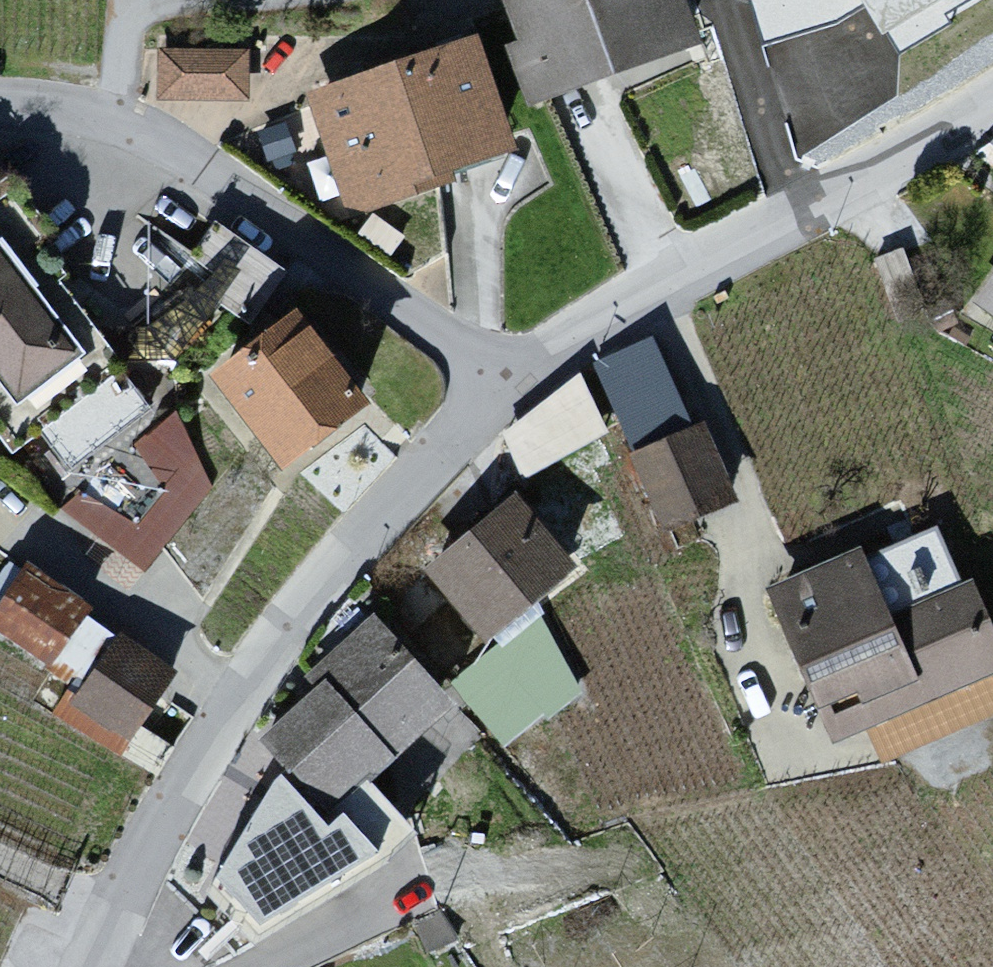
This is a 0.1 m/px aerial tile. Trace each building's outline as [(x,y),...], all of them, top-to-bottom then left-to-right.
[(510,9),(544,114),(697,66),(676,0),(540,0),(510,9)] [(883,31),(936,0),(864,0),(883,31)] [(474,52),(310,110),(351,224),(514,166),(474,52)] [(248,63),(163,59),(160,110),(246,114),(248,63)] [(147,214),(95,284),(158,330),(209,261),(147,214)] [(192,255),(262,301),(288,263),(218,216),(192,255)] [(16,412),(74,367),(0,273),(0,391),(16,412)] [(980,315),(992,323),(992,296),(980,315)] [(294,325),(208,388),(279,483),(365,420),(294,325)] [(646,350),(592,374),(631,462),(686,438),(646,350)] [(578,390),(504,446),(528,490),(606,444),(578,390)] [(168,469),(130,509),(90,472),(67,496),(141,564),(231,468),(168,410),(138,442),(168,469)] [(686,438),(631,462),(666,541),(733,511),(699,432),(686,438)] [(516,506),(426,583),(488,654),(578,577),(516,506)] [(764,599),(833,758),(870,742),(882,770),(992,722),(992,662),(963,592),(888,624),(859,558),(764,599)] [(55,670),(82,633),(26,593),(0,627),(0,630),(55,670)] [(451,718),(373,630),(313,682),(324,694),(258,753),(284,783),(324,829),(451,718)] [(535,635),(456,692),(506,760),(585,702),(535,635)] [(172,686),(118,651),(76,715),(130,751),(172,686)] [(324,829),(284,783),(202,856),(239,902),(324,829)]
